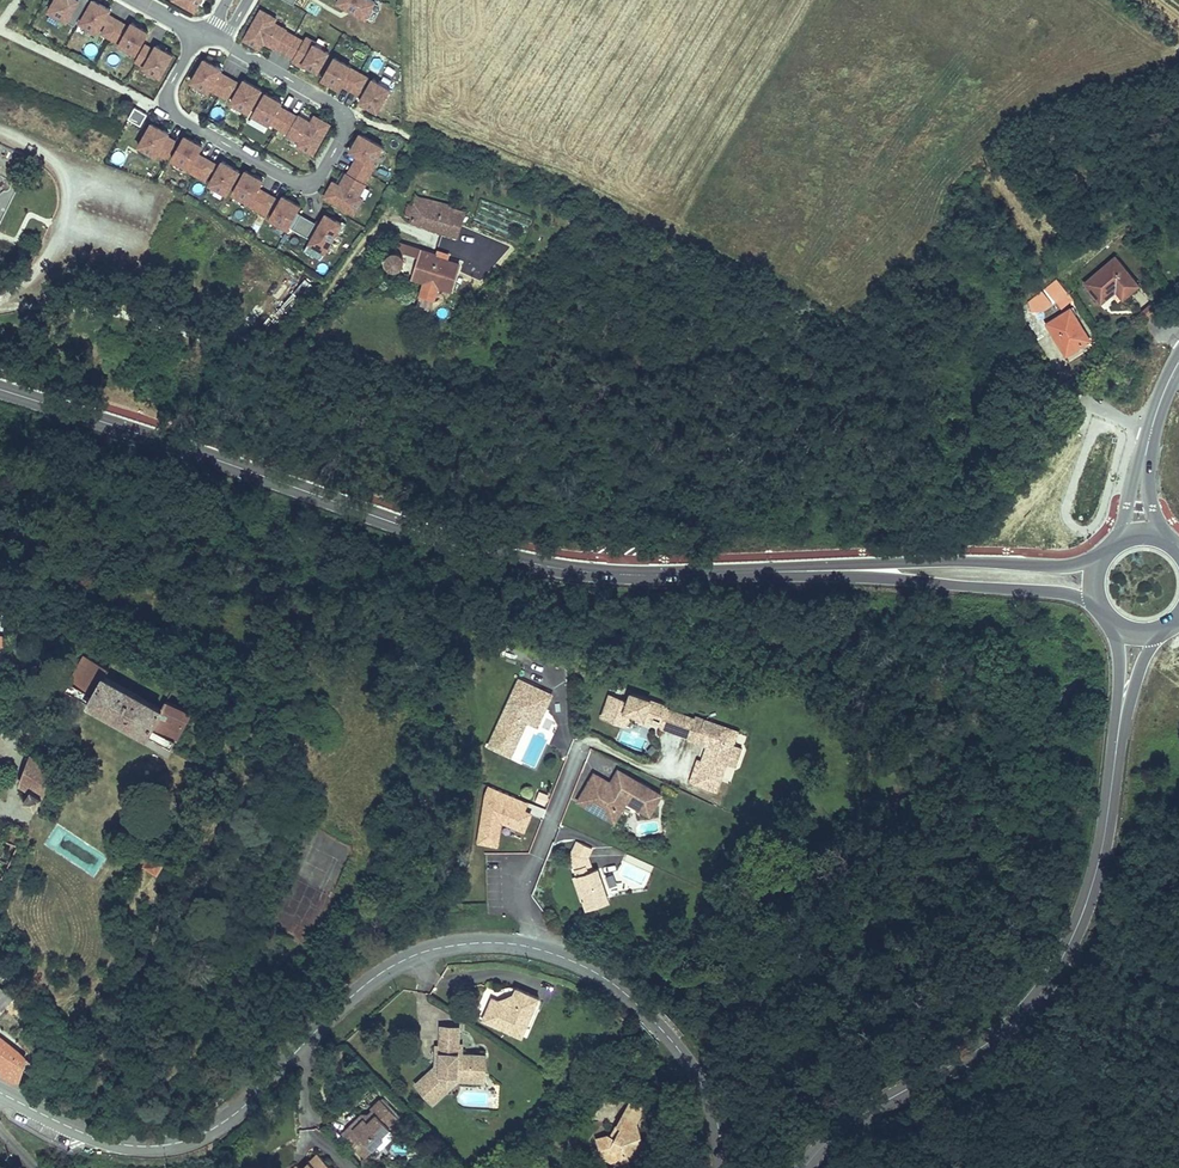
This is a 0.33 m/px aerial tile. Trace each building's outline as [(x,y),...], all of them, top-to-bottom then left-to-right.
[(44,12),(70,27),(86,0),(75,0),(74,0),(51,0),(44,12)] [(89,0),(76,23),(94,34),(99,24),(104,15),(107,11),(89,0)] [(195,0),(171,0),(189,10),(195,0)] [(373,4),(366,0),(337,0),(335,4),(363,21),(373,4)] [(282,55),(292,38),(282,32),(283,31),(271,24),(273,20),(258,11),(240,42),(257,52),(261,45),(271,51),(272,50),(282,55)] [(103,27),(108,18),(104,15),(99,24),(103,27)] [(106,40),(116,22),(108,18),(98,35),(106,40)] [(144,34),(128,24),(125,28),(116,22),(106,40),(117,45),(116,47),(131,56),(144,34)] [(326,55),(311,46),(313,44),(304,38),(301,43),(292,38),(282,55),(291,61),(289,63),(299,68),(300,66),(315,74),(326,55)] [(150,51),(141,45),(131,63),(141,68),(140,69),(157,79),(169,57),(152,47),(150,51)] [(347,93),(357,76),(348,70),(349,69),(332,59),(319,82),(336,91),(338,88),(347,93)] [(216,96),(226,79),(217,74),(218,71),(201,61),(188,83),(205,93),(207,91),(216,96)] [(361,89),(366,81),(357,76),(347,93),(356,98),(361,89)] [(230,94),(235,84),(226,79),(216,96),(225,101),(230,94)] [(246,114),(259,92),(241,82),(238,87),(233,96),(228,104),(246,114)] [(375,115),(388,92),(371,82),(365,91),(360,100),(357,105),(375,115)] [(233,96),(238,87),(235,84),(230,94),(233,96)] [(360,100),(365,91),(361,89),(356,98),(360,100)] [(276,131),(286,114),(277,109),(279,105),(262,95),(249,118),(266,127),(267,126),(276,131)] [(136,128),(143,116),(131,109),(124,121),(136,128)] [(310,158),(327,127),(310,117),(306,124),(294,117),(294,118),(286,114),(276,131),(284,136),(283,137),(295,144),(292,148),(310,158)] [(163,160),(172,143),(163,138),(165,135),(148,125),(135,148),(152,158),(154,155),(163,160)] [(370,167),(380,149),(357,136),(347,154),(355,158),(349,168),(367,178),(372,168),(370,167)] [(193,178),(203,161),(194,156),(199,148),(181,138),(168,161),(186,171),(184,173),(193,178)] [(1,145),(0,147),(0,166),(10,171),(19,153),(1,145)] [(207,175),(212,166),(203,161),(193,178),(202,184),(207,175)] [(223,196),(236,174),(219,164),(216,168),(211,177),(206,186),(223,196)] [(211,177),(216,168),(212,166),(207,175),(211,177)] [(356,199),(363,188),(361,187),(367,178),(349,168),(344,177),(343,176),(336,188),(330,184),(320,200),(351,218),(360,202),(356,199)] [(264,196),(255,191),(259,183),(242,173),(229,196),(247,206),(245,208),(254,214),(264,196)] [(268,210),(273,201),(264,196),(254,214),(263,219),(268,210)] [(284,231),(297,209),(280,199),(277,203),(272,213),(267,221),(284,231)] [(272,213),(277,203),(273,201),(268,210),(272,213)] [(408,208),(406,217),(410,218),(409,223),(456,236),(463,214),(451,211),(449,215),(415,205),(413,209),(408,208)] [(303,241),(312,226),(297,217),(289,232),(303,241)] [(323,255),(339,227),(322,217),(306,246),(323,255)] [(387,256),(387,259),(387,263),(389,265),(392,266),(397,266),(400,263),(402,259),(403,256),(418,259),(413,280),(424,283),(426,277),(439,281),(438,287),(450,291),(457,265),(432,258),(433,254),(397,244),(395,251),(395,252),(391,253),(388,255),(387,256)] [(1111,260),(1131,288),(1139,282),(1118,255),(1111,260)] [(1127,291),(1131,288),(1111,260),(1086,280),(1102,298),(1116,286),(1121,283),(1127,291)] [(1063,298),(1072,292),(1068,284),(1063,277),(1059,270),(1034,288),(1034,299),(1045,301),(1058,291),(1063,298)] [(1063,277),(1068,284),(1076,278),(1070,271),(1063,277)] [(1121,283),(1116,286),(1123,295),(1127,291),(1121,283)] [(1071,301),(1048,312),(1063,342),(1086,330),(1071,301)] [(111,664),(110,664),(104,661),(103,662),(86,653),(67,689),(90,702),(90,703),(109,713),(147,735),(148,733),(172,746),(191,711),(168,698),(165,705),(150,697),(106,672),(111,664)] [(513,682),(483,750),(506,760),(520,727),(526,725),(532,728),(539,712),(538,712),(545,696),(513,682)] [(604,695),(597,718),(616,724),(620,712),(645,720),(647,714),(649,713),(658,716),(656,723),(655,726),(673,732),(679,714),(661,708),(662,705),(625,693),(622,701),(604,695)] [(647,714),(645,720),(656,723),(658,716),(649,713),(647,714)] [(679,714),(673,732),(683,735),(689,717),(679,714)] [(683,735),(683,737),(692,740),(699,718),(690,715),(689,717),(683,735)] [(699,718),(692,740),(703,743),(707,745),(702,760),(698,759),(694,757),(690,770),(716,778),(722,760),(728,743),(732,728),(699,718)] [(707,745),(703,743),(698,759),(702,760),(707,745)] [(738,746),(728,743),(722,760),(732,763),(738,746)] [(37,806),(59,771),(31,754),(20,782),(32,789),(25,799),(37,806)] [(615,770),(608,783),(612,781),(618,784),(622,778),(630,782),(632,779),(615,770)] [(716,778),(690,770),(687,780),(713,789),(716,778)] [(591,774),(576,800),(593,809),(592,811),(612,822),(618,811),(614,809),(620,799),(647,814),(658,794),(632,779),(630,782),(622,778),(618,784),(612,781),(608,783),(591,774)] [(481,841),(495,846),(504,823),(521,830),(526,815),(520,813),(508,808),(512,798),(499,793),(481,841)] [(541,805),(545,797),(538,794),(534,803),(541,805)] [(520,813),(524,802),(512,798),(508,808),(520,813)] [(19,844),(25,833),(10,827),(5,839),(19,844)] [(586,858),(590,849),(575,842),(568,857),(570,863),(586,858)] [(159,869),(163,859),(147,853),(143,864),(159,869)] [(588,864),(586,858),(570,863),(573,870),(583,866),(588,864)] [(1,879),(9,864),(3,861),(0,859),(0,879),(1,879)] [(608,902),(596,869),(586,873),(583,866),(573,870),(575,876),(584,900),(582,900),(582,901),(586,910),(608,902)] [(584,900),(575,876),(573,878),(582,902),(582,901),(582,900),(584,900)] [(15,999),(3,990),(0,994),(0,1010),(3,1013),(15,999)] [(532,1005),(510,994),(507,1000),(505,1005),(497,1008),(493,1006),(485,1002),(475,1025),(514,1043),(532,1005)] [(430,1027),(430,1037),(449,1037),(449,1027),(430,1027)] [(0,1036),(0,1065),(6,1068),(3,1073),(14,1079),(15,1078),(19,1078),(22,1077),(23,1073),(24,1060),(24,1057),(22,1053),(13,1047),(0,1036)] [(464,1076),(464,1053),(453,1053),(449,1053),(449,1043),(449,1037),(430,1037),(430,1047),(433,1047),(433,1066),(428,1066),(408,1087),(423,1100),(446,1076),(464,1076)] [(477,1075),(476,1053),(464,1053),(464,1076),(446,1076),(423,1100),(426,1103),(442,1085),(448,1079),(449,1079),(477,1079),(477,1078),(477,1075)] [(347,1146),(362,1161),(371,1152),(381,1142),(379,1139),(387,1131),(395,1123),(376,1104),(366,1114),(368,1116),(372,1120),(363,1128),(360,1125),(349,1136),(353,1139),(347,1146)] [(365,1120),(357,1120),(339,1139),(347,1146),(353,1139),(349,1136),(360,1125),(363,1128),(372,1120),(368,1116),(365,1120)] [(621,1139),(618,1138),(616,1136),(605,1142),(612,1159),(627,1164),(628,1162),(630,1161),(629,1159),(636,1156),(637,1158),(655,1151),(644,1122),(628,1116),(623,1127),(627,1128),(621,1139)] [(623,1127),(618,1138),(621,1139),(627,1128),(623,1127)] [(315,1158),(307,1167),(326,1167),(315,1158)]
